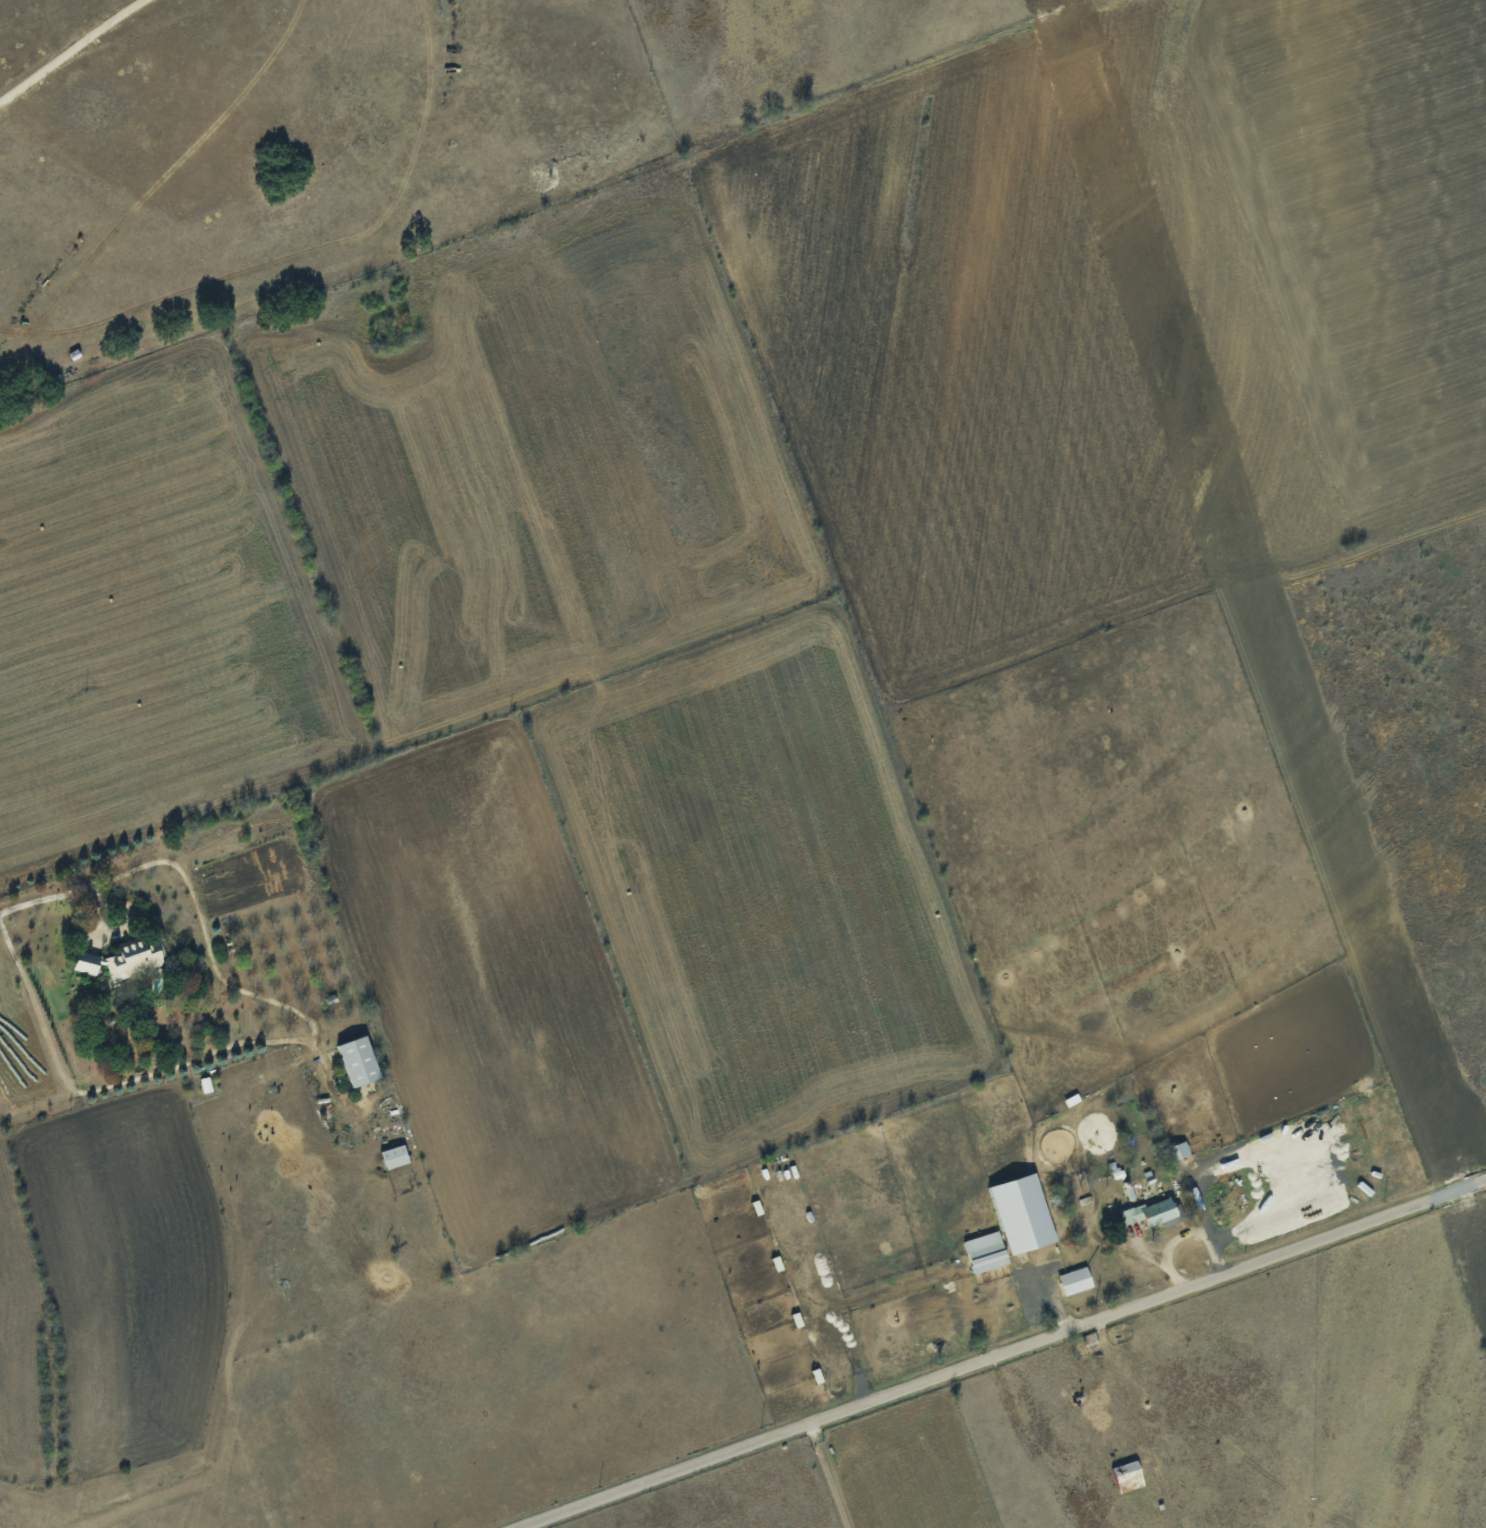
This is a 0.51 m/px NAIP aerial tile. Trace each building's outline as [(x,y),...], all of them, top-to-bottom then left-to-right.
[(80,951),(75,970),(97,975),(100,963),(108,965),(111,976),(111,977),(165,966),(161,950),(151,952),(153,944),(142,941),(122,945),(120,954),(106,957),(80,951)] [(352,1087),(382,1078),(368,1035),(339,1045),(352,1087)] [(1192,1154),(1186,1140),(1164,1149),(1170,1163),(1192,1154)] [(410,1163),(404,1144),(381,1151),(387,1170),(410,1163)] [(1038,1173),(992,1186),(1011,1255),(1057,1242),(1038,1173)] [(966,1242),(975,1274),(1010,1264),(1000,1231),(966,1242)] [(1060,1274),(1065,1295),(1094,1288),(1089,1267),(1060,1274)] [(1146,1485),(1138,1460),(1113,1468),(1121,1493),(1146,1485)]
